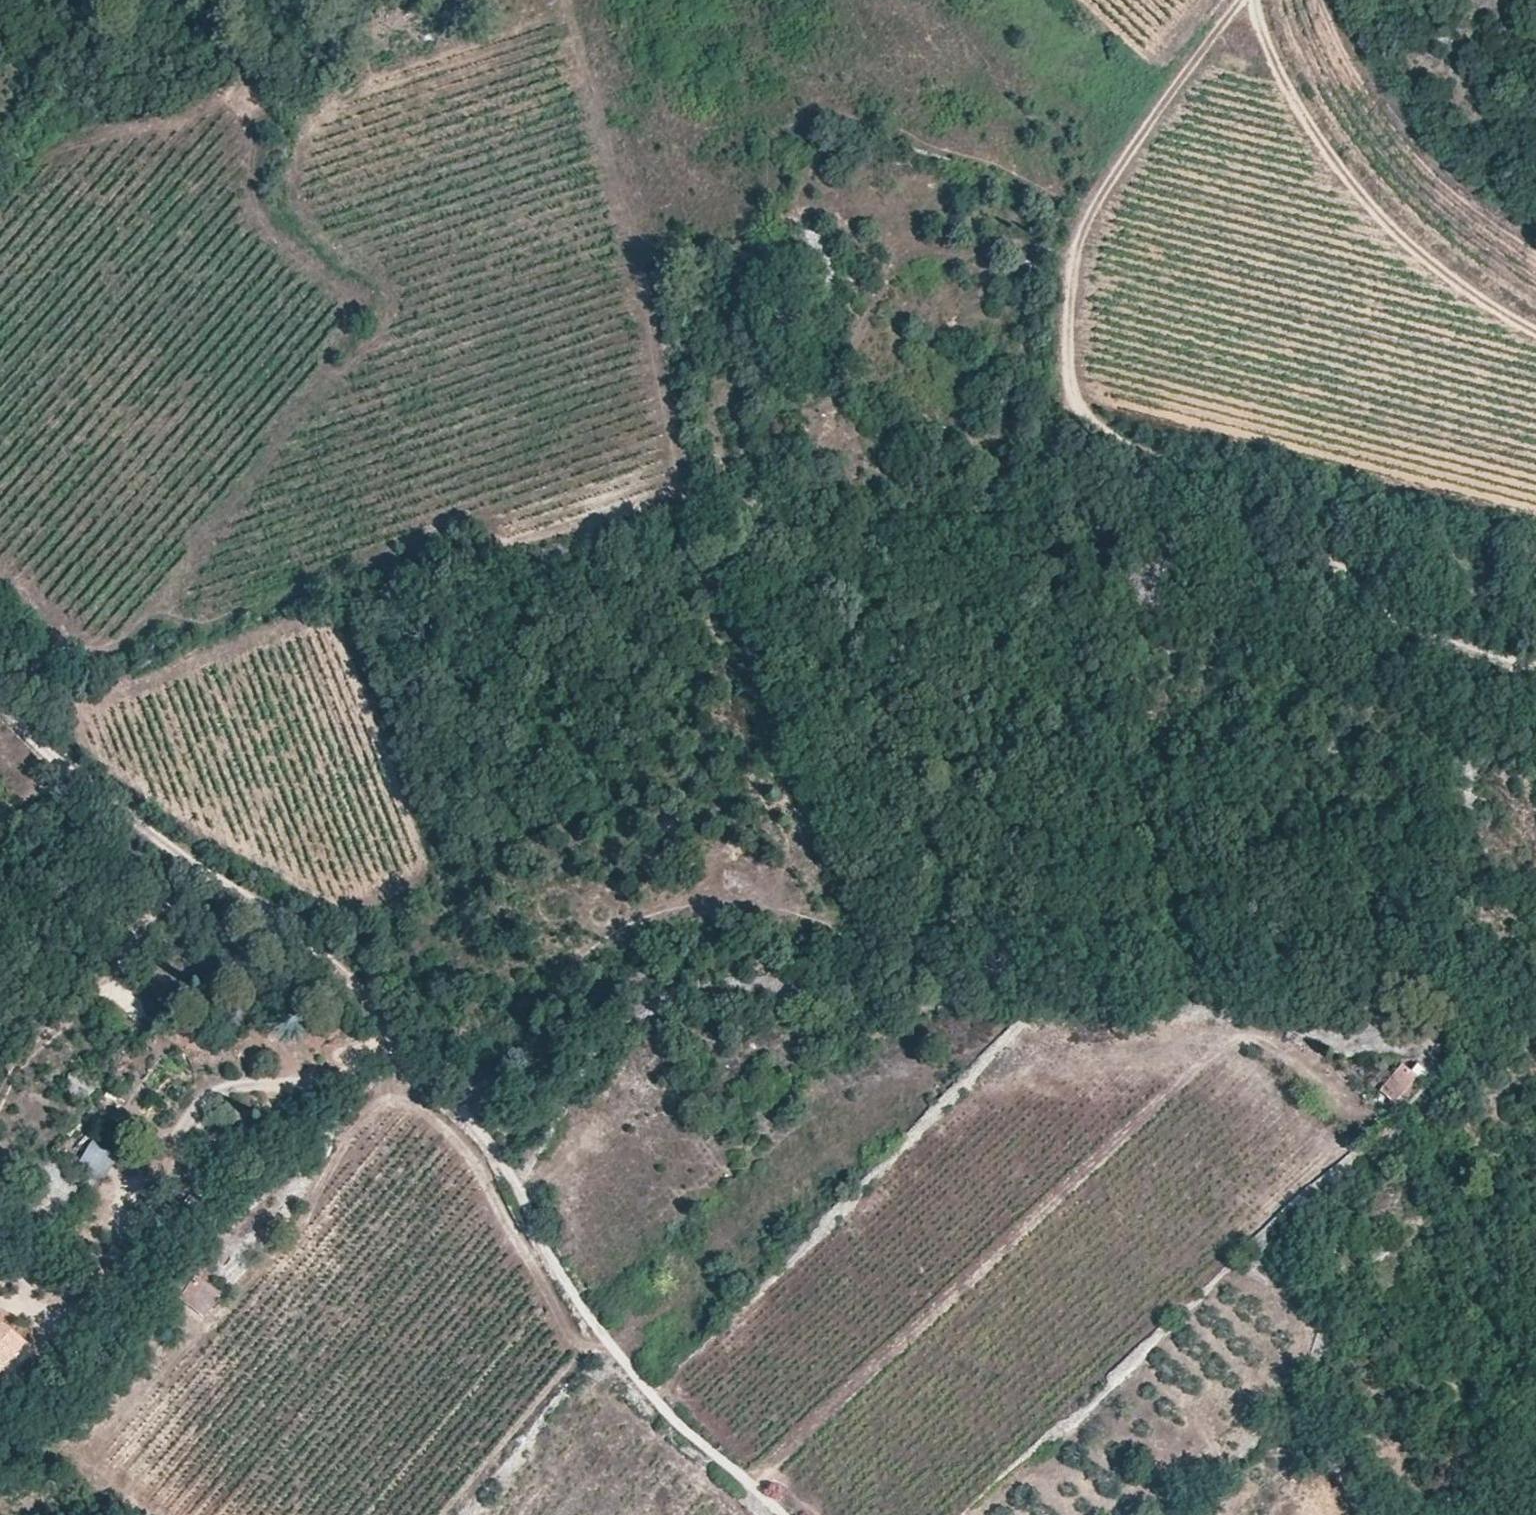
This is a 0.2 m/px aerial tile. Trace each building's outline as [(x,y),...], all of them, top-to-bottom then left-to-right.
[(1396,1102),(1415,1078),(1421,1082),(1429,1073),(1418,1064),(1411,1072),(1402,1065),(1381,1090),(1396,1102)] [(89,1140),(77,1169),(106,1181),(118,1152),(89,1140)] [(205,1318),(220,1298),(195,1279),(180,1299),(205,1318)] [(23,1346),(0,1326),(0,1372),(23,1346)]
